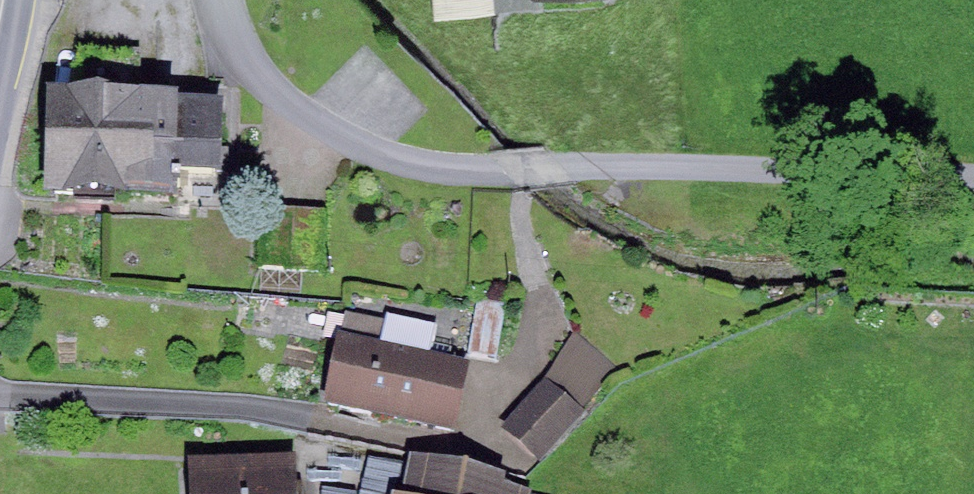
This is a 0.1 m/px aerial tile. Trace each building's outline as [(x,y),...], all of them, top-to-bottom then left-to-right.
[(495,0),(433,0),(434,16),(496,13),(495,0)] [(496,13),(532,11),(531,0),(495,0),(496,13)] [(228,195),(228,111),(145,111),(145,52),(79,52),(79,101),(43,101),(43,218),(98,218),(178,218),(178,196),(228,195)] [(506,306),(478,301),(468,357),(497,362),(506,306)] [(386,326),(346,318),(341,345),(380,353),(386,326)] [(341,345),(338,344),(323,414),(457,443),(472,369),(431,361),(437,331),(387,320),(386,326),(380,353),(341,345)] [(620,370),(574,332),(546,383),(581,412),(620,370)] [(546,383),(501,436),(540,468),(585,415),(581,412),(546,383)] [(297,467),(188,473),(189,493),(298,493),(297,467)] [(505,487),(409,467),(404,493),(503,493),(505,487)]
